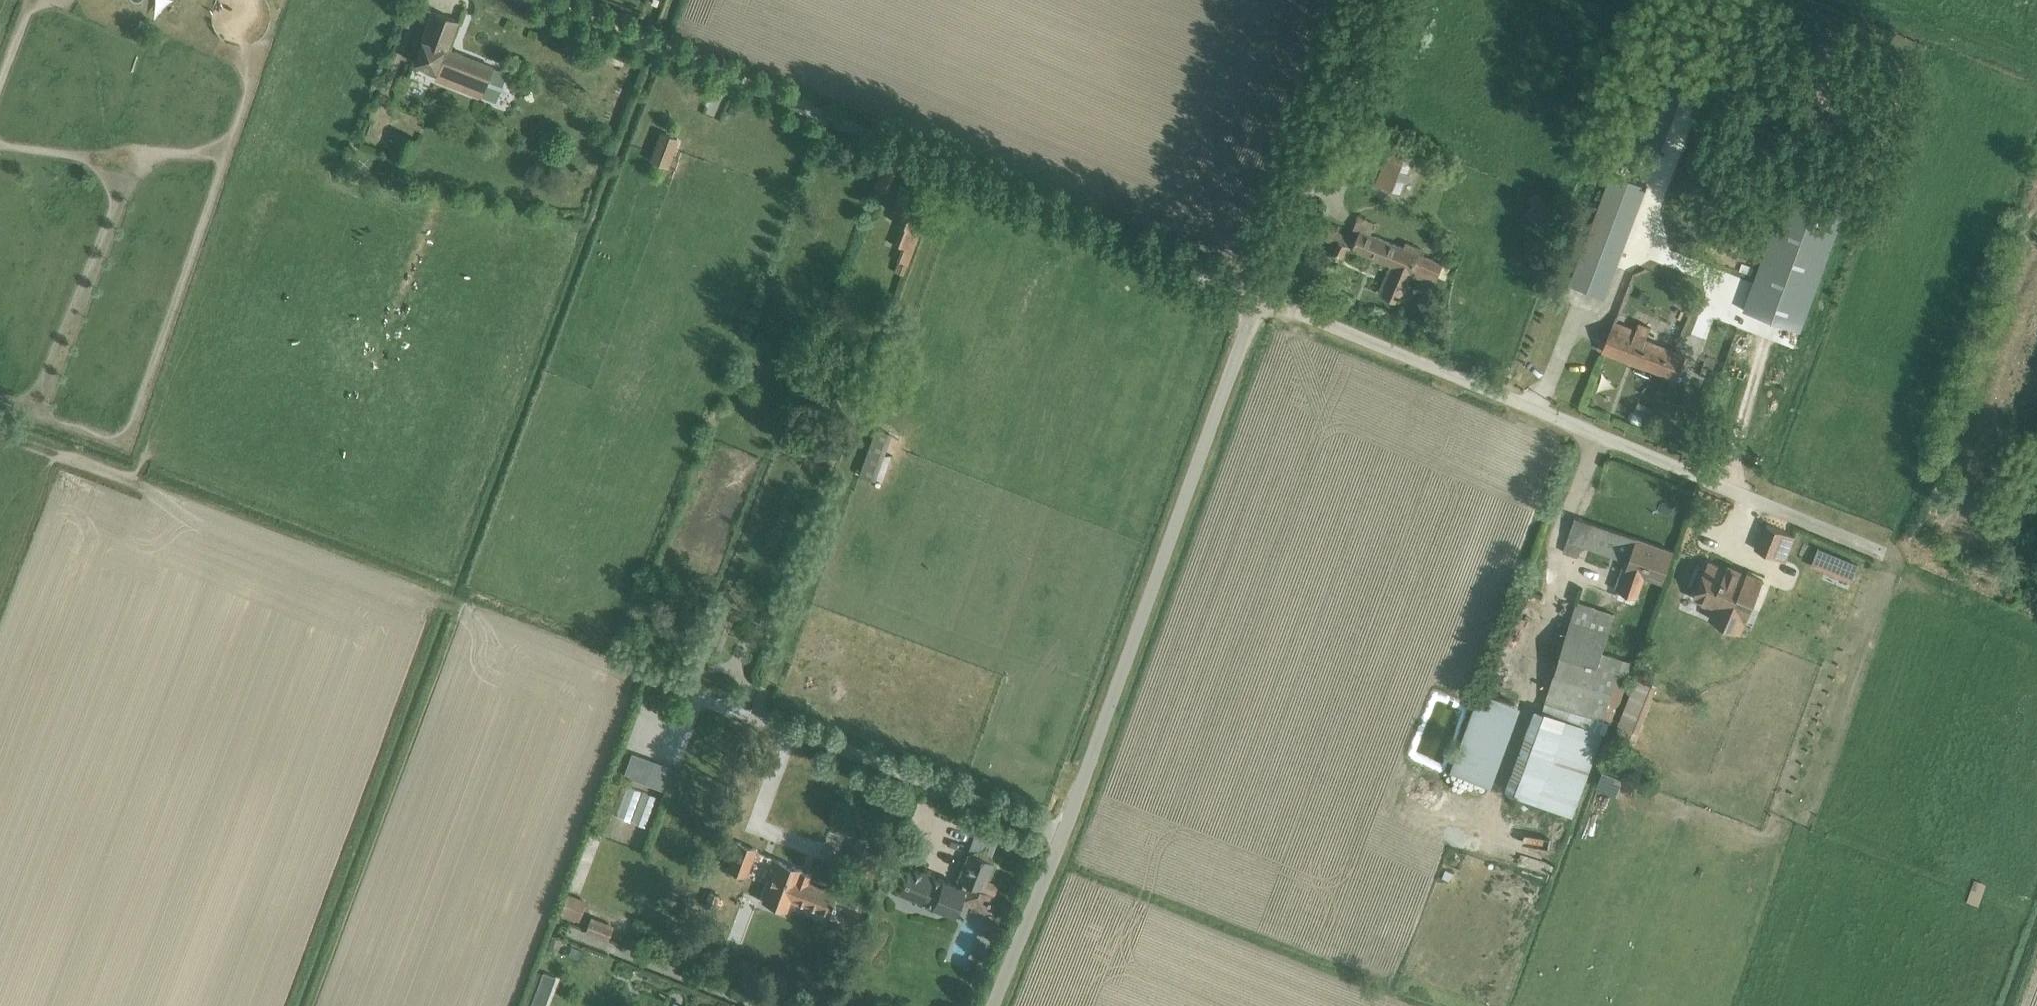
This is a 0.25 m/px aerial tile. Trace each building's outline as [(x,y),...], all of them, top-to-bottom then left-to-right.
[(433,10),(415,61),(437,70),(435,78),(496,100),(508,71),(448,48),(458,19),(433,10)] [(661,131),(651,159),(667,165),(677,137),(661,131)] [(1391,142),(1392,140),(1377,134),(1371,150),(1386,155),(1388,150),(1384,148),(1386,140),(1391,142)] [(399,135),(393,152),(411,159),(417,141),(399,135)] [(1388,150),(1386,155),(1377,181),(1403,191),(1419,150),(1392,140),(1391,142),(1386,140),(1384,148),(1388,150)] [(883,163),(875,185),(887,190),(896,167),(883,163)] [(1611,171),(1570,282),(1606,295),(1648,185),(1611,171)] [(1793,173),(1744,308),(1802,329),(1850,194),(1793,173)] [(902,184),(892,209),(900,212),(897,221),(900,223),(894,242),(902,245),(897,260),(898,260),(895,270),(904,273),(923,223),(913,218),(923,192),(902,184)] [(1427,252),(1360,226),(1350,252),(1394,270),(1380,305),(1403,314),(1427,252)] [(1695,358),(1629,328),(1617,354),(1683,384),(1695,358)] [(1575,516),(1563,551),(1578,556),(1583,545),(1625,559),(1615,588),(1618,589),(1616,597),(1634,604),(1637,596),(1639,596),(1645,576),(1663,582),(1674,550),(1575,516)] [(1767,522),(1757,547),(1785,558),(1795,533),(1767,522)] [(1696,576),(1690,589),(1695,591),(1692,596),(1714,605),(1709,617),(1741,631),(1763,578),(1747,571),(1746,573),(1727,565),(1726,569),(1708,562),(1704,571),(1698,569),(1696,576)] [(1613,717),(1628,675),(1638,646),(1628,641),(1630,637),(1628,637),(1634,617),(1577,600),(1542,709),(1535,707),(1506,788),(1573,815),(1604,730),(1606,731),(1610,721),(1612,722),(1613,717)] [(1481,688),(1451,769),(1492,784),(1522,704),(1481,688)] [(609,837),(596,832),(565,912),(586,919),(593,901),(586,898),(609,837)] [(766,891),(760,910),(827,933),(837,905),(784,887),(790,871),(738,854),(730,878),(766,891)] [(975,859),(960,890),(983,901),(997,869),(975,859)] [(917,878),(907,905),(951,920),(960,894),(917,878)] [(589,939),(592,927),(568,919),(564,931),(589,939)]
